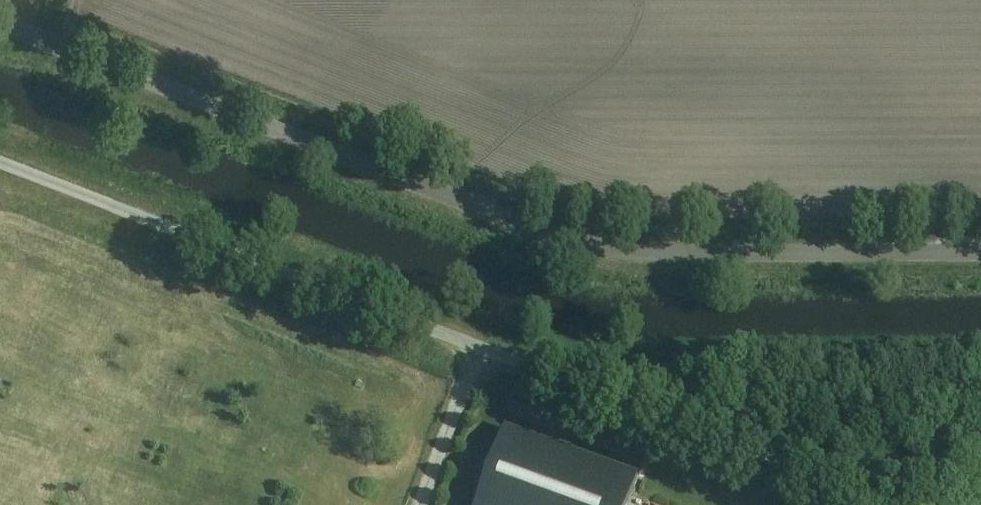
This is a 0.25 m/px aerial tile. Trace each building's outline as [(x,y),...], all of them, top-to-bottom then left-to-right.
[(475,504),(628,504),(637,482),(504,430),(475,504)]
